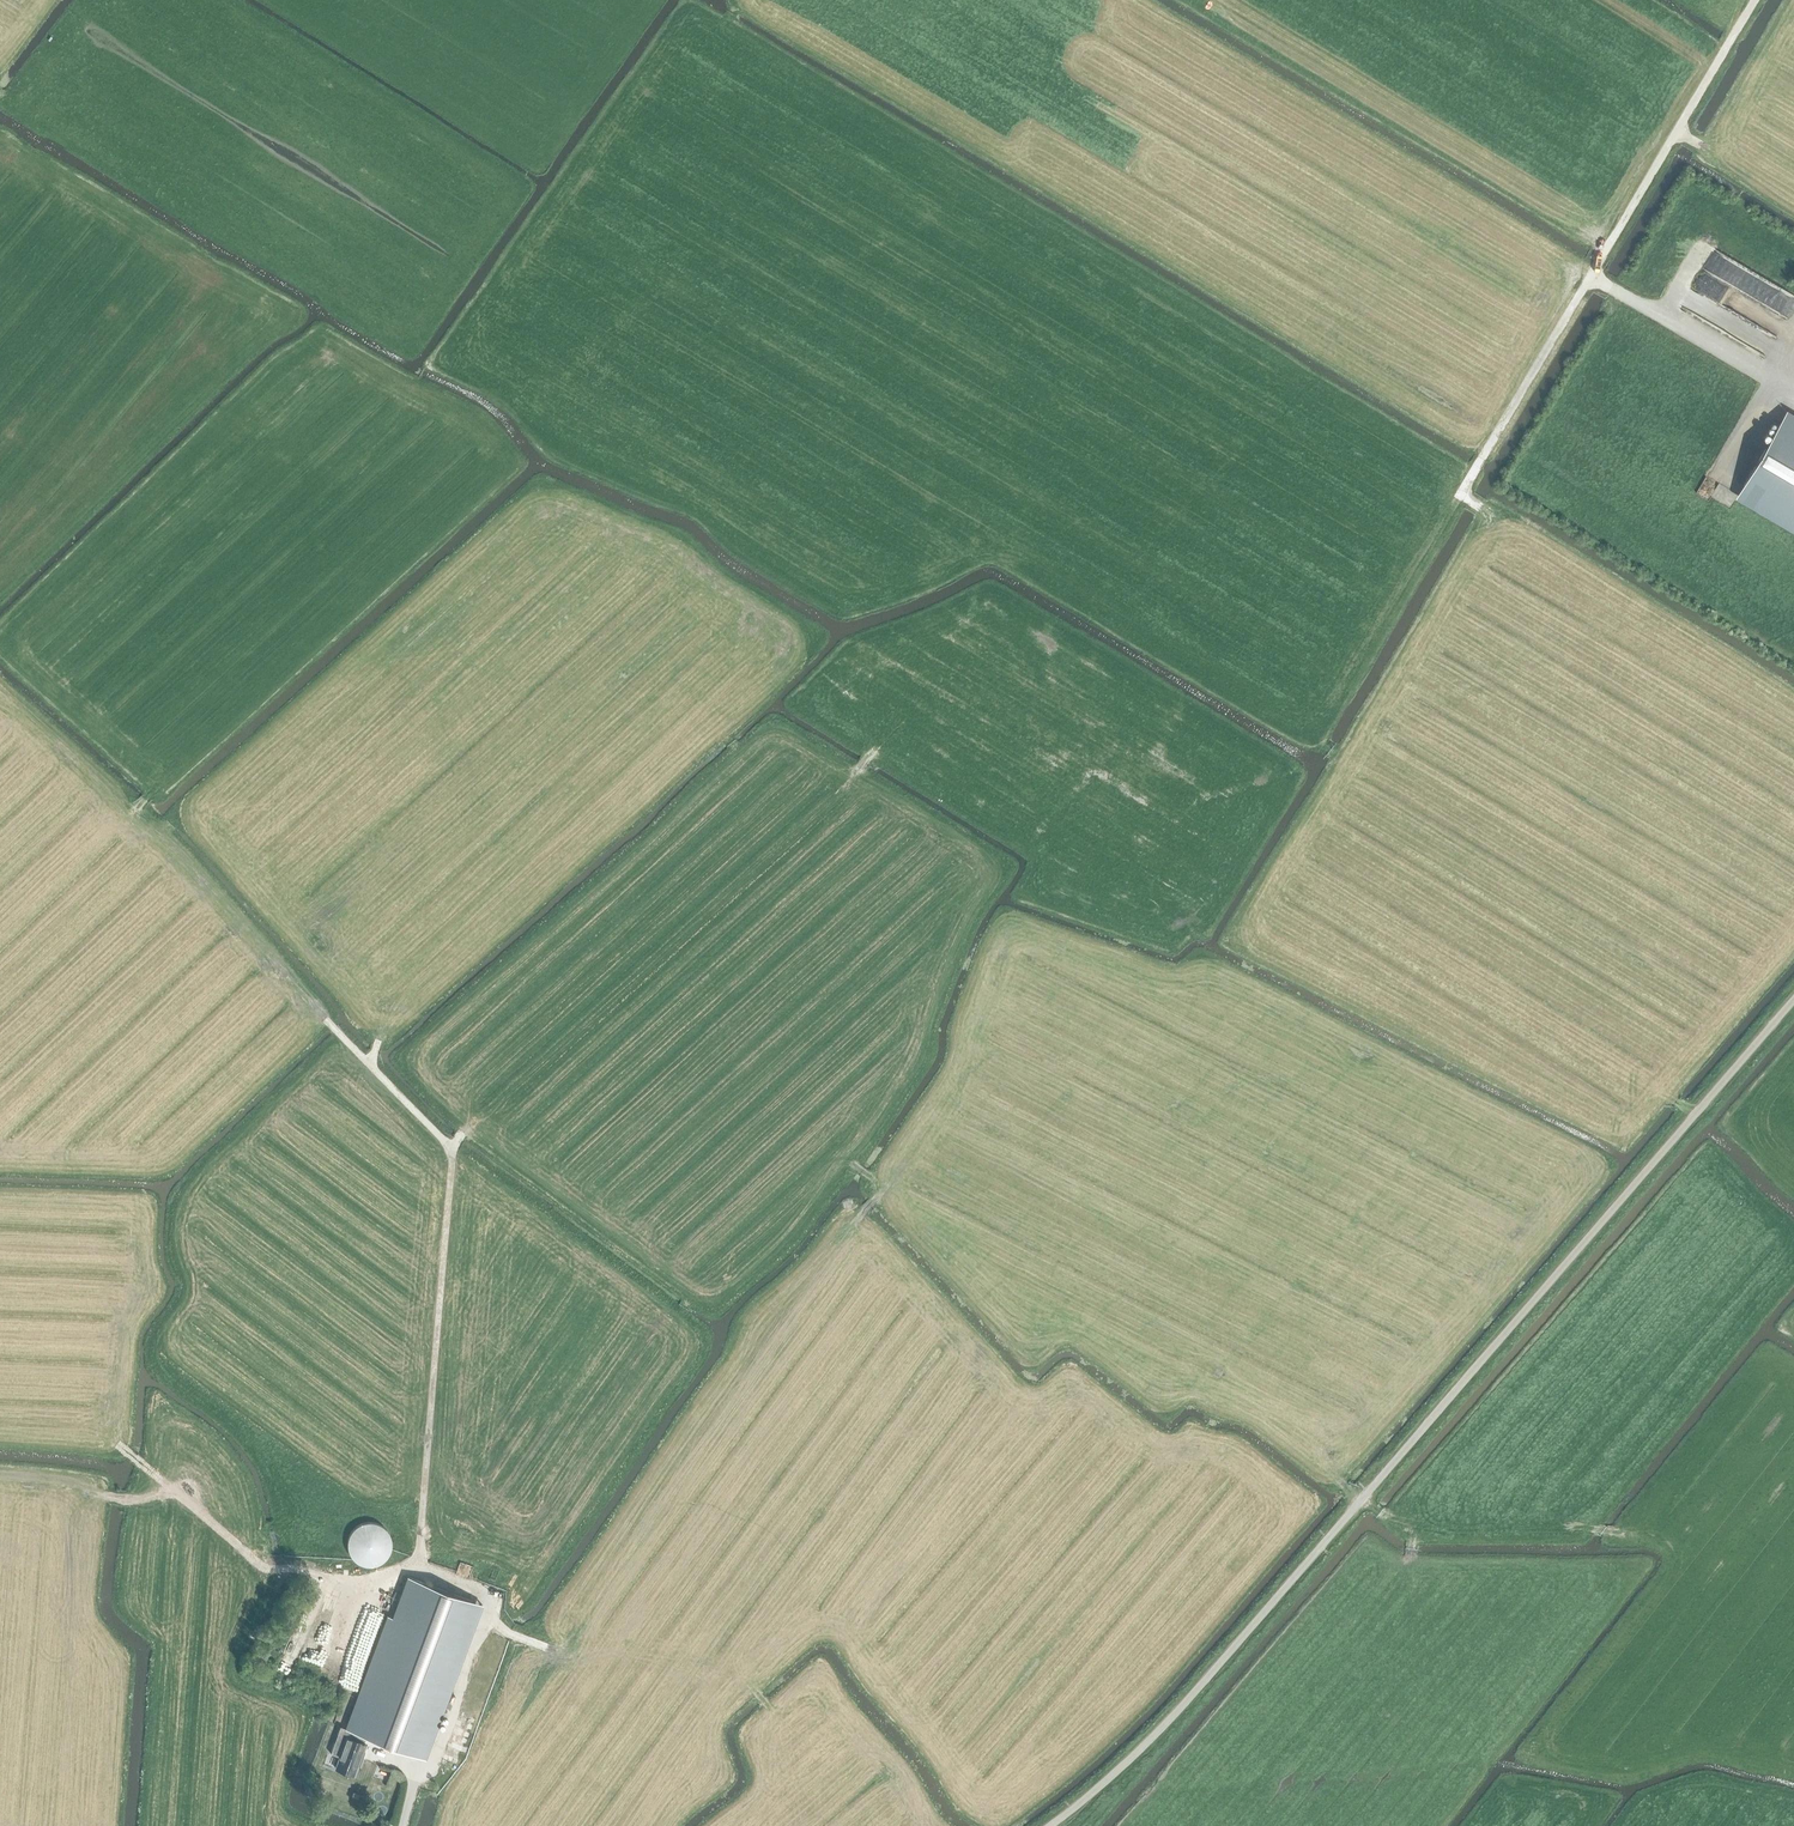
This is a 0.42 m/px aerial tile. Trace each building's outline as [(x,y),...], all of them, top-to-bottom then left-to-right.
[(1704,290),(1712,274),(1702,269),(1694,286),(1704,290)] [(1738,496),(1793,528),(1793,418),(1786,414),(1738,496)] [(382,1567),(396,1530),(362,1517),(347,1553),(382,1567)] [(392,1620),(387,1619),(346,1728),(350,1730),(345,1743),(343,1744),(335,1767),(354,1774),(359,1759),(361,1760),(364,1753),(359,1751),(364,1738),(424,1760),(481,1607),(407,1580),(392,1620)]
